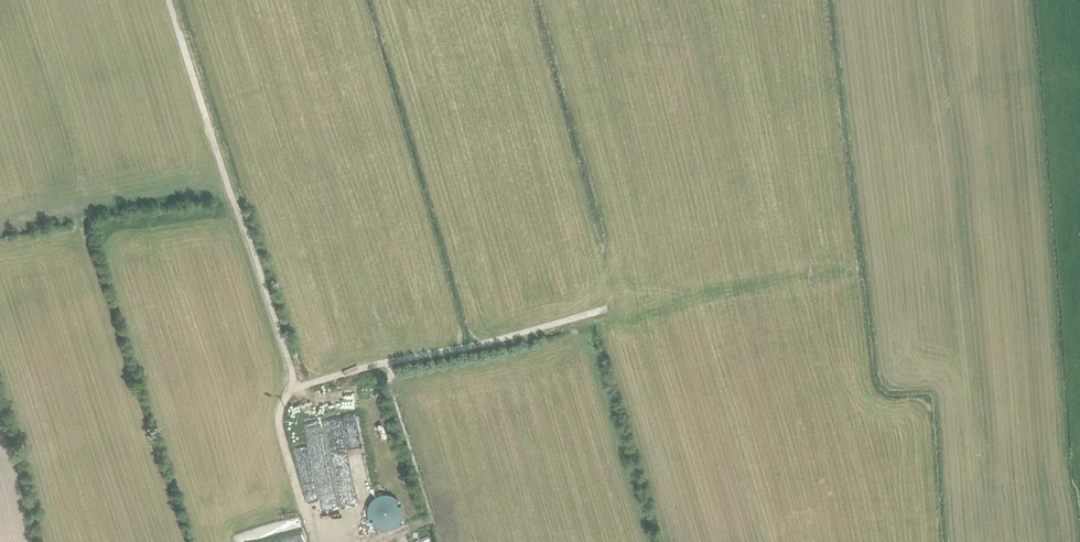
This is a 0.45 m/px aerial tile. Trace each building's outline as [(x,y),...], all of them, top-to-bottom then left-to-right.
[(358,420),(344,421),(344,431),(358,430),(358,420)] [(402,496),(372,497),(372,517),(375,517),(375,528),(403,527),(402,496)]
